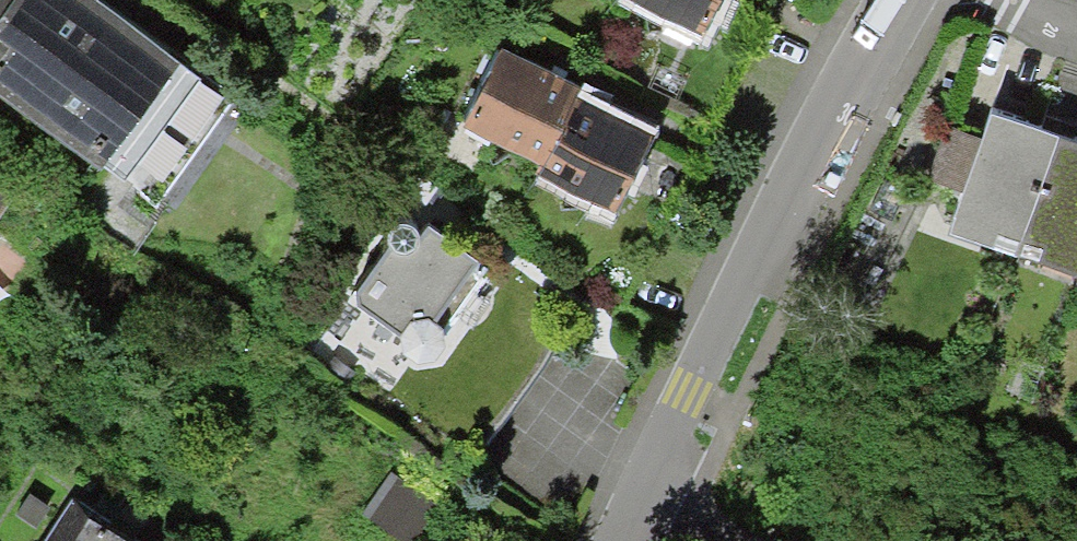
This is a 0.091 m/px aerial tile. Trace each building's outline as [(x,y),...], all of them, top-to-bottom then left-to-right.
[(99,142),(90,154),(147,195),(225,88),(103,0),(0,0),(0,71),(99,142)] [(706,23),(717,0),(656,0),(706,23)] [(576,83),(496,45),(462,114),(543,153),(571,93),(576,83)] [(652,132),(571,93),(543,153),(538,163),(619,201),(652,132)] [(952,225),(1017,248),(1059,129),(992,106),(984,129),(954,119),(932,181),(964,191),(952,225)] [(1059,129),(1017,248),(1076,269),(1076,135),(1059,129)] [(422,355),(436,350),(441,336),(441,335),(439,331),(490,262),(428,216),(418,228),(416,227),(411,218),(404,214),(401,213),(390,218),(386,228),(390,238),(349,293),(404,334),(403,336),(404,342),(409,350),(415,354),(422,355)] [(411,534),(418,525),(429,533),(444,512),(398,478),(383,499),(401,512),(394,521),(411,534)] [(73,502),(48,540),(134,540),(73,502)]
